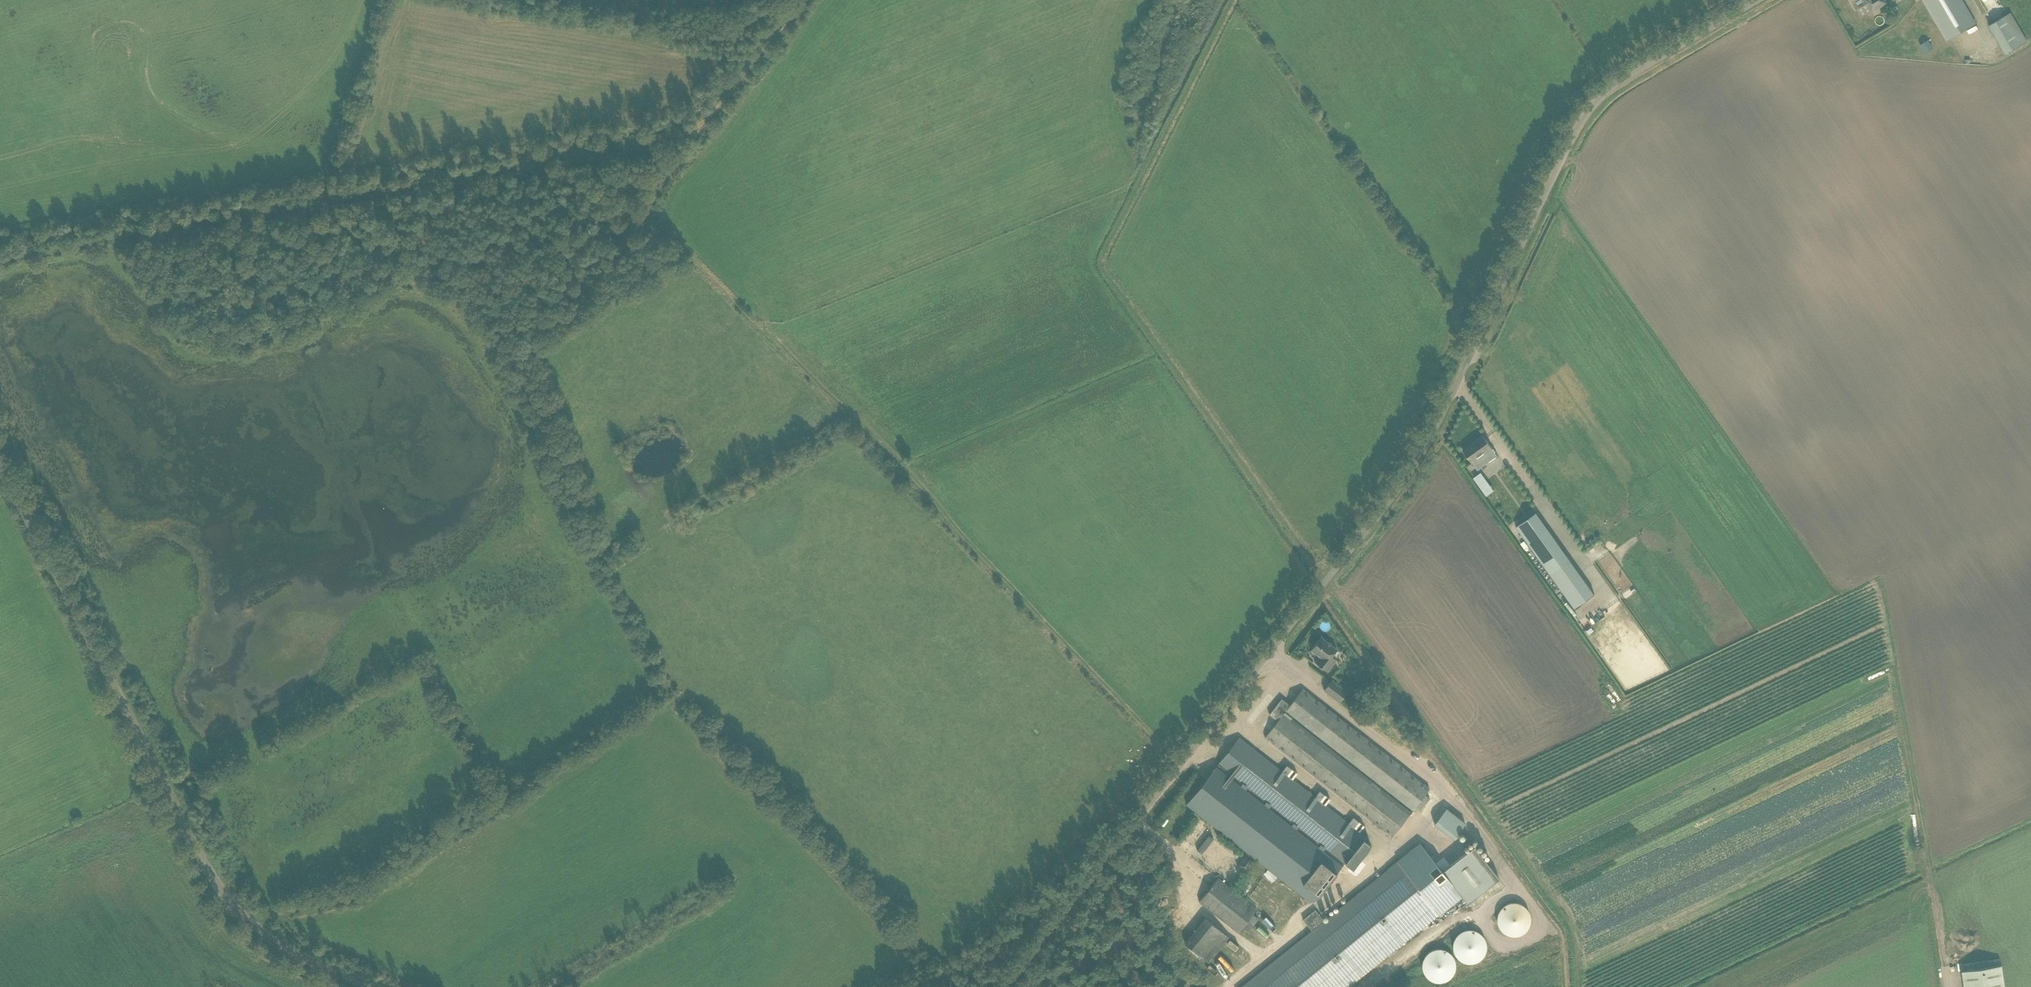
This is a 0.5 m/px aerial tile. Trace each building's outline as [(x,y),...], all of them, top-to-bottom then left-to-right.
[(1872,11),(1886,3),(1885,0),(1866,0),(1872,11)] [(1947,41),(1976,23),(1962,0),(1923,0),(1947,41)] [(1988,25),(2005,54),(2027,41),(2010,13),(1988,25)] [(1927,41),(1920,45),(1925,53),(1932,49),(1927,41)] [(1463,450),(1469,458),(1472,463),(1473,463),(1478,470),(1498,457),(1493,449),(1483,435),(1463,450)] [(1482,471),(1474,477),(1487,495),(1495,489),(1482,471)] [(1565,551),(1549,529),(1536,512),(1516,526),(1528,544),(1543,566),(1568,600),(1589,585),(1564,551),(1565,551)] [(1311,650),(1319,656),(1315,662),(1327,671),(1336,660),(1331,656),(1336,649),(1321,637),(1311,650)] [(1348,691),(1332,679),(1323,691),(1339,703),(1348,691)] [(1265,737),(1273,743),(1392,836),(1415,808),(1419,811),(1429,798),(1425,794),(1429,788),(1302,689),(1290,705),(1281,699),(1269,715),(1277,721),(1265,737)] [(1239,737),(1186,804),(1311,902),(1315,901),(1345,863),(1353,869),(1370,846),(1361,839),(1364,835),(1239,737)] [(1435,825),(1453,840),(1465,824),(1447,809),(1435,825)] [(1208,822),(1201,817),(1181,844),(1187,849),(1195,838),(1201,843),(1209,833),(1203,828),(1208,822)] [(1461,896),(1442,871),(1420,844),(1323,921),(1314,912),(1303,920),(1311,931),(1242,986),(1347,986),(1461,896)] [(1499,878),(1474,846),(1442,871),(1461,896),(1467,903),(1499,878)] [(1237,865),(1247,873),(1255,862),(1245,854),(1237,865)] [(1199,902),(1238,933),(1242,927),(1248,931),(1258,918),(1252,914),(1256,908),(1218,877),(1199,902)] [(1529,933),(1529,904),(1500,904),(1500,934),(1529,933)] [(1184,944),(1210,964),(1229,939),(1205,918),(1184,944)] [(1488,937),(1465,928),(1454,954),(1478,963),(1488,937)] [(1426,979),(1453,980),(1454,950),(1428,949),(1426,979)] [(1964,986),(2005,986),(2002,965),(1962,971),(1964,986)]
